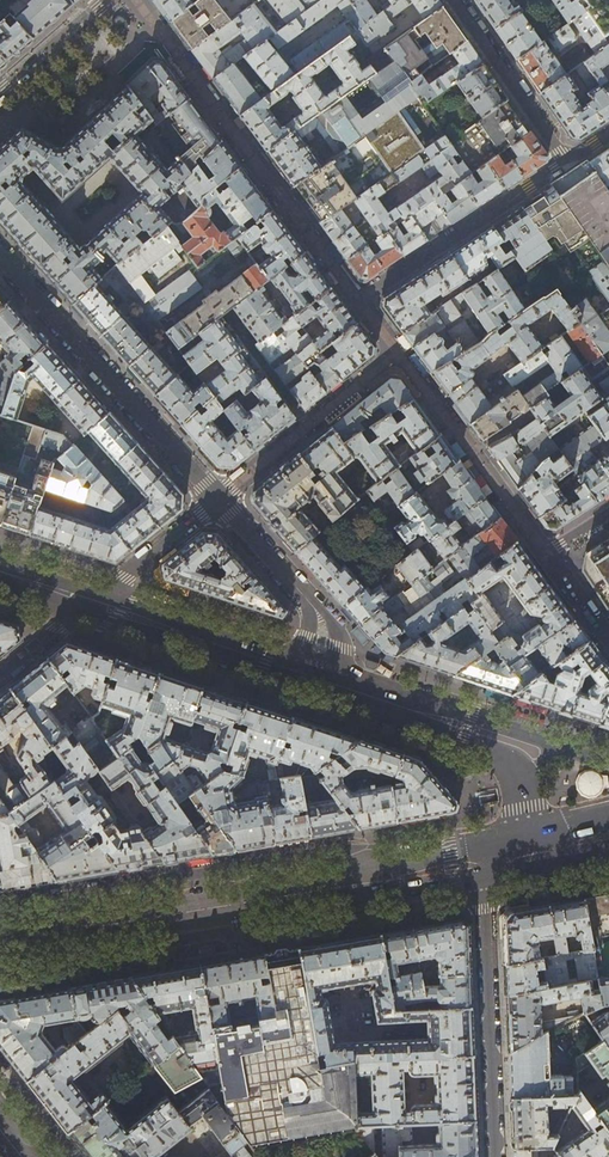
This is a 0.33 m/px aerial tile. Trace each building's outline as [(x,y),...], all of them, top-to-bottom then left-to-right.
[(78,0),(33,0),(27,5),(29,8),(15,20),(17,22),(33,39),(61,15),(78,0)] [(159,7),(170,22),(187,9),(193,4),(191,0),(154,0),(159,7)] [(216,0),(198,0),(194,3),(199,10),(192,16),(187,9),(170,22),(181,36),(191,50),(209,37),(202,28),(209,22),(217,31),(232,20),(216,0)] [(376,16),(365,24),(298,73),(294,75),(271,92),(266,96),(240,115),(253,133),(267,151),(314,117),(392,61),(383,48),(368,59),(367,62),(369,64),(360,70),(358,66),(358,64),(351,54),(350,54),(347,50),(361,40),(366,46),(394,26),(388,19),(411,2),(423,19),(443,6),(438,0),(398,0),(383,11),(376,16)] [(352,5),(348,0),(320,0),(286,25),(275,33),(265,40),(274,52),(275,51),(337,5),(346,19),(289,61),(298,73),(365,24),(352,5)] [(286,25),(320,0),(267,0),(286,25)] [(352,5),(365,24),(376,16),(365,0),(359,0),(352,5)] [(388,1),(380,6),(383,11),(398,0),(388,0),(388,1)] [(487,17),(495,29),(521,11),(515,2),(513,4),(511,0),(475,0),(487,17)] [(568,24),(573,21),(585,12),(577,0),(572,0),(570,2),(569,0),(551,0),(568,24)] [(252,4),(232,20),(217,31),(212,34),(221,46),(241,32),(246,39),(253,49),(265,40),(275,33),(252,4)] [(456,26),(443,6),(423,19),(412,27),(418,36),(414,39),(432,66),(451,52),(467,41),(456,26)] [(522,10),(521,11),(495,29),(506,45),(517,60),(541,43),(521,15),(523,13),(522,10)] [(608,45),(585,12),(573,21),(581,33),(580,33),(585,41),(586,40),(595,54),(608,45)] [(13,56),(33,39),(17,22),(10,28),(4,21),(0,25),(0,68),(13,56)] [(556,50),(558,51),(575,39),(576,37),(567,25),(547,38),(556,50)] [(412,27),(383,48),(392,61),(314,117),(342,152),(397,112),(417,98),(418,97),(408,84),(420,75),(432,66),(414,39),(418,36),(412,27)] [(212,34),(209,37),(191,50),(202,64),(212,79),(239,59),(243,56),(253,49),(246,39),(233,48),(230,45),(224,50),(220,53),(217,49),(221,46),(212,34)] [(274,52),(265,40),(253,49),(243,56),(271,92),(294,75),(275,51),(274,52)] [(467,41),(451,52),(459,63),(467,74),(482,63),(476,53),(467,41)] [(542,42),(541,43),(517,60),(529,78),(540,93),(566,75),(542,42)] [(608,45),(595,54),(589,58),(584,62),(597,81),(599,84),(604,90),(608,87),(608,83),(608,81),(608,80),(600,69),(608,62),(608,44),(608,45)] [(584,62),(589,58),(583,51),(570,60),(575,68),(584,62)] [(250,74),(239,59),(212,79),(226,97),(240,115),(266,96),(258,85),(253,89),(246,79),(250,74)] [(177,80),(162,61),(153,60),(141,72),(127,85),(152,119),(156,124),(169,115),(190,98),(177,80)] [(597,81),(584,62),(575,68),(575,69),(586,85),(590,86),(597,81)] [(455,82),(467,74),(459,63),(441,76),(449,87),(455,82)] [(482,63),(467,74),(455,82),(482,119),(505,102),(508,100),(495,82),(482,63)] [(604,90),(599,84),(586,93),(589,99),(589,101),(581,106),(573,94),(573,90),(577,88),(567,74),(566,75),(540,93),(558,119),(571,138),(580,139),(600,127),(608,120),(608,98),(604,90)] [(428,85),(420,75),(408,84),(418,97),(417,98),(418,99),(422,95),(428,102),(449,87),(441,76),(428,85)] [(176,160),(166,169),(152,153),(154,150),(147,142),(145,143),(144,144),(135,135),(152,119),(127,85),(99,112),(60,149),(23,127),(0,147),(0,222),(36,262),(73,304),(101,278),(92,267),(93,267),(95,265),(97,264),(100,260),(101,258),(102,255),(107,251),(118,263),(142,244),(135,235),(140,231),(141,231),(142,231),(143,231),(144,231),(145,231),(151,238),(167,225),(171,222),(171,221),(158,206),(169,197),(165,193),(169,189),(173,194),(182,187),(198,209),(200,207),(201,202),(201,199),(202,198),(202,197),(203,196),(203,195),(214,187),(223,181),(241,167),(236,160),(226,147),(221,141),(193,169),(189,172),(187,169),(179,158),(177,154),(174,156),(176,160)] [(206,119),(190,98),(169,115),(174,122),(172,124),(187,144),(190,142),(192,146),(179,158),(187,169),(191,166),(193,169),(221,141),(206,119)] [(505,102),(482,119),(461,134),(449,142),(457,153),(460,158),(471,174),(473,173),(477,170),(486,163),(497,155),(510,145),(527,133),(518,120),(506,102),(505,102)] [(424,150),(397,112),(342,152),(337,156),(322,166),(296,185),(302,194),(315,211),(322,221),(340,209),(424,150)] [(342,152),(314,117),(267,151),(280,170),(293,187),(296,185),(322,166),(301,138),(315,127),(337,156),(342,152)] [(157,136),(161,133),(156,125),(152,128),(157,136)] [(458,129),(445,138),(449,142),(461,134),(458,129)] [(527,133),(510,145),(518,157),(512,161),(523,177),(534,170),(546,162),(547,156),(530,131),(527,133)] [(449,142),(445,138),(444,136),(424,150),(438,171),(441,176),(412,196),(409,192),(396,201),(399,205),(396,208),(395,208),(404,220),(411,215),(435,199),(444,193),(450,188),(460,181),(471,174),(460,158),(456,161),(458,164),(454,166),(449,159),(457,153),(449,142)] [(608,184),(608,149),(604,152),(588,162),(605,187),(608,184)] [(438,171),(424,150),(340,209),(344,215),(347,213),(349,215),(352,216),(360,211),(375,231),(362,239),(367,246),(372,243),(376,240),(400,223),(402,222),(404,220),(395,208),(396,208),(385,192),(406,177),(414,188),(438,171)] [(497,155),(486,163),(505,189),(513,184),(523,177),(512,161),(504,166),(497,155)] [(605,187),(588,162),(575,171),(562,179),(552,186),(582,230),(604,261),(608,268),(608,192),(605,187)] [(486,163),(477,170),(483,180),(477,184),(473,178),(475,176),(473,173),(471,174),(460,181),(477,207),(491,198),(505,189),(486,163)] [(256,187),(241,167),(223,181),(228,186),(219,193),(214,187),(203,195),(203,196),(202,197),(202,198),(201,199),(201,202),(206,209),(207,208),(215,202),(233,225),(224,233),(231,242),(237,237),(273,210),(256,187)] [(477,207),(460,181),(450,188),(458,199),(452,203),(444,193),(435,199),(451,224),(465,215),(477,207)] [(537,196),(522,206),(547,243),(552,239),(557,239),(561,245),(582,230),(552,186),(537,196)] [(451,224),(435,199),(411,215),(428,240),(441,231),(451,224)] [(207,209),(207,208),(206,209),(201,202),(200,207),(198,209),(183,221),(195,237),(182,247),(183,248),(198,268),(204,262),(199,255),(213,245),(218,252),(227,245),(231,242),(224,233),(219,236),(205,217),(206,217),(207,216),(208,215),(208,214),(209,213),(209,212),(208,211),(208,210),(207,209)] [(507,216),(492,226),(514,258),(523,269),(551,249),(547,243),(522,206),(507,216)] [(344,215),(340,209),(322,221),(319,222),(334,242),(347,260),(367,246),(362,239),(344,215)] [(275,213),(273,210),(237,237),(250,255),(262,247),(269,256),(258,265),(269,280),(269,279),(304,252),(293,238),(275,213)] [(428,240),(411,215),(404,220),(402,222),(409,232),(403,236),(398,229),(402,226),(400,223),(376,240),(383,250),(374,255),(370,249),(373,246),(372,243),(367,246),(347,260),(355,270),(361,278),(367,280),(383,269),(411,251),(428,240)] [(182,247),(167,225),(151,238),(142,244),(118,263),(116,264),(116,265),(141,299),(166,332),(172,328),(166,320),(165,320),(163,317),(201,289),(194,278),(179,277),(155,295),(139,274),(146,268),(149,272),(152,270),(158,278),(182,260),(173,248),(175,246),(179,251),(183,248),(182,247)] [(460,247),(450,254),(467,280),(487,267),(485,258),(488,256),(497,270),(514,258),(492,226),(469,241),(460,247)] [(250,255),(237,237),(231,242),(227,245),(240,264),(246,260),(250,268),(218,292),(216,290),(202,301),(203,303),(172,328),(166,332),(170,337),(178,349),(199,333),(220,316),(232,307),(261,285),(269,280),(258,265),(250,255)] [(315,266),(304,252),(269,279),(276,288),(277,287),(289,303),(282,308),(290,319),(294,315),(331,288),(315,266)] [(442,297),(467,280),(450,254),(383,297),(382,306),(392,320),(402,333),(430,315),(424,305),(430,302),(426,296),(437,289),(442,297)] [(604,261),(587,273),(608,304),(608,268),(604,261)] [(123,315),(131,308),(141,299),(116,265),(101,278),(73,304),(88,320),(101,335),(123,315)] [(476,284),(461,294),(464,299),(488,335),(502,326),(503,324),(496,314),(501,310),(508,321),(523,311),(497,270),(481,280),(490,294),(489,295),(491,300),(489,301),(487,297),(485,298),(476,284)] [(264,290),(261,285),(232,307),(245,325),(258,342),(273,331),(280,325),(284,323),(261,292),(264,290)] [(342,302),(331,288),(294,315),(302,327),(316,316),(326,330),(312,340),(313,342),(320,351),(325,347),(331,342),(357,323),(342,302)] [(10,300),(0,289),(0,309),(10,300)] [(557,295),(557,294),(555,290),(543,299),(542,298),(523,311),(508,321),(507,322),(510,326),(505,330),(502,326),(488,335),(479,343),(489,355),(506,343),(521,363),(540,350),(543,348),(527,326),(551,309),(568,331),(578,324),(572,315),(578,311),(574,306),(569,311),(568,309),(568,308),(562,299),(561,300),(557,295)] [(407,340),(412,347),(433,333),(461,315),(458,311),(460,310),(458,306),(461,301),(464,299),(461,294),(430,315),(402,333),(403,334),(407,340)] [(166,332),(141,299),(131,308),(159,339),(166,332)] [(584,299),(574,306),(578,311),(572,315),(578,324),(600,355),(601,355),(608,350),(608,308),(597,317),(584,299)] [(7,351),(9,351),(4,355),(6,357),(0,362),(0,364),(13,379),(16,371),(18,369),(27,361),(25,358),(22,361),(21,361),(21,360),(20,360),(19,360),(18,360),(26,353),(30,358),(48,343),(31,324),(10,300),(0,309),(0,342),(7,351)] [(151,346),(123,315),(101,335),(116,352),(129,366),(151,346)] [(302,327),(294,315),(290,319),(284,323),(280,325),(285,331),(277,337),(273,331),(258,342),(255,344),(262,354),(269,363),(291,347),(296,354),(297,354),(298,354),(313,342),(312,340),(307,333),(301,337),(297,331),(302,327)] [(236,338),(220,316),(199,333),(204,340),(184,355),(190,364),(197,374),(218,358),(226,370),(206,385),(213,396),(219,403),(240,388),(245,394),(265,378),(256,365),(236,338)] [(433,333),(412,347),(421,360),(431,372),(479,343),(464,320),(446,331),(454,343),(449,347),(443,341),(440,337),(438,337),(437,338),(433,333)] [(361,328),(357,323),(331,342),(339,354),(334,358),(325,347),(320,351),(341,380),(351,372),(373,355),(374,346),(370,340),(361,328)] [(578,324),(568,331),(566,332),(588,363),(600,355),(578,324)] [(155,350),(170,337),(166,332),(159,339),(151,346),(129,366),(129,367),(142,381),(146,386),(155,395),(177,375),(155,350)] [(515,390),(492,407),(470,424),(469,424),(476,433),(481,440),(494,431),(518,416),(529,408),(548,395),(546,392),(564,379),(560,374),(565,371),(569,376),(582,367),(560,336),(546,346),(549,352),(544,355),(540,350),(521,363),(515,367),(510,370),(503,375),(515,390)] [(341,380),(320,351),(313,342),(298,354),(308,368),(313,364),(318,365),(322,370),(314,376),(326,393),(333,387),(337,384),(341,380)] [(48,343),(30,358),(34,363),(26,370),(33,379),(84,435),(88,432),(110,412),(81,380),(48,343)] [(448,394),(471,379),(470,376),(471,375),(472,374),(472,373),(472,372),(472,371),(472,370),(472,369),(490,356),(489,355),(479,343),(431,372),(439,383),(447,394),(448,394)] [(308,368),(298,354),(297,354),(296,354),(274,370),(285,384),(308,368)] [(588,363),(582,367),(569,376),(564,379),(546,392),(548,395),(529,408),(533,413),(536,418),(549,436),(560,427),(570,440),(558,449),(567,462),(575,457),(579,454),(588,449),(604,438),(587,416),(583,410),(608,392),(608,375),(593,387),(590,382),(608,369),(608,367),(601,355),(600,355),(588,363)] [(199,377),(197,374),(190,364),(185,368),(195,380),(199,377)] [(142,381),(129,367),(127,369),(140,384),(142,381)] [(24,372),(18,369),(16,371),(13,379),(10,388),(1,415),(17,420),(29,382),(33,379),(26,370),(24,372)] [(312,404),(326,393),(314,376),(310,371),(302,377),(302,378),(301,378),(302,379),(302,380),(302,381),(289,390),(304,410),(312,404)] [(178,375),(177,375),(155,395),(167,409),(181,425),(213,396),(206,385),(203,382),(193,392),(178,375)] [(284,427),(295,418),(265,378),(245,394),(224,410),(238,428),(254,451),(273,435),(284,427)] [(399,408),(413,399),(406,389),(400,381),(390,379),(378,389),(344,417),(331,427),(342,442),(361,431),(364,429),(359,422),(378,407),(381,407),(386,415),(390,413),(399,408)] [(476,385),(471,379),(448,394),(459,409),(470,423),(470,424),(492,407),(481,392),(487,388),(483,382),(481,382),(476,385)] [(1,415),(10,388),(0,385),(0,414),(1,415)] [(223,409),(219,403),(213,396),(181,425),(192,437),(201,447),(219,430),(212,422),(213,419),(223,409)] [(426,416),(413,399),(399,408),(405,416),(397,422),(390,413),(386,415),(369,426),(375,434),(373,435),(375,438),(369,442),(361,431),(342,442),(331,427),(315,440),(298,453),(306,464),(312,459),(320,469),(314,474),(333,498),(330,501),(340,513),(358,498),(336,472),(354,457),(358,457),(374,478),(372,480),(374,484),(397,467),(400,465),(391,453),(397,449),(399,452),(404,448),(402,445),(408,441),(416,452),(439,435),(426,416)] [(587,416),(604,438),(607,436),(608,437),(608,436),(608,400),(587,416)] [(110,412),(88,432),(116,463),(138,443),(123,427),(110,412)] [(1,415),(0,414),(0,525),(23,455),(36,459),(46,430),(17,420),(1,415)] [(558,448),(549,436),(536,418),(528,424),(520,429),(517,433),(517,439),(519,443),(525,443),(531,449),(521,454),(517,448),(517,447),(498,461),(508,475),(518,489),(541,460),(558,448)] [(227,438),(219,430),(201,447),(218,466),(233,467),(240,462),(254,451),(238,428),(227,438)] [(62,435),(46,430),(36,459),(23,455),(0,525),(15,530),(30,535),(39,506),(45,489),(52,468),(53,463),(58,459),(72,446),(62,435)] [(441,433),(439,435),(416,452),(409,458),(420,474),(417,476),(420,480),(423,478),(427,483),(442,472),(459,460),(450,447),(441,433)] [(494,455),(498,461),(517,447),(511,434),(500,440),(488,447),(494,455)] [(608,437),(607,436),(604,438),(588,449),(608,478),(608,448),(608,447),(604,451),(607,456),(604,458),(598,448),(603,446),(608,442),(608,439),(608,437)] [(458,458),(465,454),(457,440),(450,444),(458,458)] [(138,443),(116,463),(145,497),(142,499),(144,501),(110,529),(39,506),(30,535),(90,555),(116,563),(122,558),(146,539),(171,518),(182,509),(183,494),(171,480),(151,458),(138,443)] [(74,444),(72,446),(58,459),(64,466),(61,471),(52,468),(45,489),(85,502),(88,492),(81,489),(84,481),(90,487),(102,476),(74,444)] [(218,466),(201,447),(199,449),(216,468),(218,466)] [(558,449),(558,448),(541,460),(518,489),(528,503),(539,517),(559,503),(565,499),(553,482),(569,470),(571,473),(574,471),(567,462),(558,449)] [(579,454),(587,465),(585,466),(585,468),(586,469),(585,470),(575,457),(567,462),(574,471),(582,483),(596,502),(605,496),(608,494),(608,478),(588,449),(579,454)] [(314,474),(306,464),(298,453),(285,464),(253,489),(252,504),(275,530),(294,551),(316,533),(319,530),(303,512),(302,511),(301,510),(300,510),(299,510),(298,510),(297,510),(296,510),(295,509),(299,505),(299,504),(302,504),(313,496),(318,502),(317,503),(332,520),(340,513),(330,501),(333,498),(314,474)] [(470,476),(459,460),(442,472),(452,487),(448,491),(453,498),(457,495),(460,499),(444,511),(444,512),(447,516),(443,519),(448,526),(485,498),(470,476)] [(415,492),(397,467),(374,484),(367,491),(374,500),(386,491),(397,506),(415,492)] [(102,476),(90,487),(89,487),(88,492),(85,502),(111,511),(124,500),(102,476)] [(576,515),(596,502),(582,483),(570,492),(571,495),(570,496),(574,501),(567,506),(567,505),(566,504),(565,504),(564,503),(563,504),(562,504),(561,504),(561,505),(560,506),(559,503),(539,517),(543,524),(546,527),(555,529),(576,515)] [(417,491),(415,492),(397,506),(408,520),(404,523),(404,522),(403,522),(402,522),(401,522),(401,523),(395,527),(406,543),(414,537),(414,536),(414,535),(414,534),(413,534),(417,532),(418,533),(419,534),(420,535),(421,535),(422,535),(423,535),(428,541),(430,540),(448,526),(443,519),(439,519),(438,519),(417,491)] [(448,556),(499,517),(491,506),(485,498),(448,526),(430,540),(445,559),(448,556)] [(318,523),(322,528),(329,522),(325,517),(323,517),(318,522),(318,523)] [(464,608),(461,603),(467,599),(471,604),(478,598),(467,581),(517,541),(518,540),(508,528),(500,517),(500,518),(499,517),(448,556),(464,579),(445,592),(440,585),(455,573),(445,559),(433,569),(425,577),(423,575),(411,584),(382,606),(359,624),(369,635),(384,652),(389,654),(396,656),(422,638),(418,633),(425,628),(428,633),(464,608)] [(202,531),(180,549),(161,564),(164,579),(195,589),(224,599),(232,589),(235,590),(246,580),(254,573),(234,551),(217,532),(202,531)] [(316,533),(294,551),(319,579),(343,606),(366,588),(338,557),(337,557),(316,533)] [(413,552),(418,549),(424,544),(420,539),(409,547),(413,552)] [(586,553),(583,571),(592,585),(608,610),(608,539),(586,553)] [(517,542),(517,541),(467,581),(478,598),(471,604),(489,631),(549,585),(540,573),(524,550),(517,542)] [(433,569),(418,549),(413,552),(397,564),(411,584),(423,575),(425,577),(433,569)] [(271,592),(254,573),(246,580),(250,585),(244,590),(243,589),(240,592),(235,590),(232,589),(224,599),(245,606),(282,619),(287,611),(271,592)] [(366,588),(343,606),(351,615),(359,624),(382,606),(379,602),(388,595),(378,582),(371,587),(372,589),(370,591),(367,587),(366,588)] [(555,593),(549,585),(489,631),(498,643),(493,647),(499,655),(504,661),(508,666),(524,654),(537,646),(574,619),(568,612),(555,593)] [(471,604),(464,608),(428,633),(422,638),(396,656),(429,667),(453,675),(493,647),(498,643),(489,631),(471,604)] [(0,657),(21,640),(19,625),(0,619),(0,658),(0,657)] [(581,629),(574,619),(537,646),(546,659),(534,667),(524,654),(508,666),(523,686),(589,640),(581,629)] [(511,694),(512,695),(549,707),(577,716),(599,724),(608,727),(608,667),(607,665),(596,649),(589,640),(523,686),(511,694)] [(58,649),(48,657),(68,685),(74,694),(84,685),(93,688),(91,694),(94,697),(103,700),(117,658),(91,649),(67,641),(58,649)] [(496,657),(499,655),(493,647),(453,675),(482,685),(487,686),(511,694),(523,686),(508,666),(504,661),(498,664),(497,664),(497,663),(496,662),(495,661),(494,661),(493,661),(492,661),(491,661),(489,659),(494,655),(496,657)] [(55,696),(68,685),(48,657),(27,674),(10,687),(52,747),(71,731),(65,723),(62,725),(46,705),(47,705),(49,705),(55,701),(56,697),(55,696)] [(92,719),(92,718),(90,715),(71,731),(98,768),(99,770),(100,770),(132,748),(129,743),(139,736),(160,672),(138,665),(117,658),(103,700),(101,705),(124,713),(126,712),(128,713),(122,730),(121,729),(107,740),(92,719)] [(180,679),(160,672),(139,736),(139,737),(148,749),(160,741),(173,760),(180,756),(184,744),(165,738),(171,718),(190,724),(192,720),(203,686),(180,679)] [(224,694),(203,686),(192,720),(218,729),(211,750),(207,752),(184,744),(180,756),(173,760),(160,741),(148,749),(142,754),(148,762),(158,777),(163,783),(181,770),(189,765),(196,766),(198,770),(207,782),(224,771),(227,763),(238,729),(232,727),(234,721),(240,723),(240,722),(247,701),(224,694)] [(511,694),(487,686),(485,692),(509,700),(511,694)] [(4,748),(5,751),(8,749),(6,746),(5,745),(14,738),(13,736),(17,732),(16,731),(22,726),(28,734),(17,754),(17,755),(17,756),(17,757),(26,771),(26,772),(25,773),(26,774),(26,775),(27,775),(20,779),(21,781),(30,796),(51,782),(36,759),(50,750),(50,749),(52,747),(10,687),(0,696),(0,743),(4,748)] [(549,707),(512,695),(510,700),(547,712),(549,707)] [(268,708),(247,701),(240,722),(248,724),(246,729),(245,729),(244,731),(238,729),(227,763),(233,765),(231,771),(230,770),(230,772),(244,776),(249,759),(249,758),(249,757),(248,757),(248,756),(247,756),(246,755),(245,755),(245,756),(246,751),(266,758),(266,760),(267,762),(270,780),(276,779),(274,764),(277,763),(277,761),(283,745),(277,743),(279,737),(284,740),(292,716),(268,708)] [(320,725),(292,716),(284,740),(291,742),(290,744),(287,743),(286,747),(283,745),(277,761),(290,764),(291,762),(309,767),(314,773),(314,772),(361,739),(320,725)] [(599,724),(597,729),(608,733),(608,727),(599,724)] [(98,768),(71,731),(52,747),(68,770),(54,780),(66,797),(73,792),(74,794),(77,793),(80,797),(70,804),(92,834),(97,841),(118,870),(145,866),(164,862),(160,854),(157,854),(142,831),(137,823),(131,824),(129,829),(121,830),(121,827),(118,822),(115,823),(116,816),(100,794),(96,794),(86,779),(87,778),(88,778),(88,777),(88,776),(89,775),(98,768)] [(362,739),(361,739),(314,772),(317,776),(330,792),(343,781),(342,777),(354,768),(368,768),(395,777),(403,753),(375,743),(362,739)] [(142,762),(132,748),(100,770),(113,789),(128,778),(137,790),(136,792),(144,803),(146,804),(159,822),(152,827),(149,826),(142,831),(157,854),(160,854),(164,862),(186,859),(212,854),(198,833),(187,835),(184,833),(181,830),(191,823),(177,803),(165,786),(159,789),(153,780),(158,777),(148,762),(142,762)] [(403,753),(395,777),(402,779),(403,785),(390,787),(396,822),(419,818),(455,812),(459,802),(436,777),(419,758),(403,753)] [(281,766),(277,763),(274,764),(276,779),(280,779),(283,778),(281,766)] [(463,764),(460,766),(467,778),(472,775),(473,772),(475,770),(473,767),(471,763),(468,763),(465,763),(463,764)] [(2,802),(9,811),(30,796),(21,781),(10,779),(0,764),(0,798),(2,802)] [(573,780),(585,797),(603,785),(591,768),(573,780)] [(186,778),(181,770),(163,783),(165,786),(177,803),(186,797),(195,791),(207,782),(198,770),(186,778)] [(230,772),(224,771),(207,782),(195,791),(218,825),(222,824),(221,825),(222,827),(223,828),(225,828),(226,827),(225,824),(224,823),(227,823),(228,829),(223,830),(236,850),(252,847),(275,843),(271,821),(264,823),(263,817),(270,816),(268,805),(268,802),(267,796),(255,798),(255,800),(233,804),(230,788),(244,776),(230,772)] [(299,776),(283,778),(280,779),(284,803),(268,805),(270,816),(271,821),(275,843),(295,840),(310,837),(306,813),(298,814),(297,810),(305,808),(304,804),(302,795),(299,779),(299,776)] [(317,776),(299,779),(302,795),(307,791),(317,789),(320,791),(321,791),(323,800),(304,804),(305,808),(306,813),(310,837),(329,834),(359,829),(345,810),(342,807),(330,792),(317,776)] [(54,780),(51,782),(30,796),(9,811),(17,823),(23,832),(57,881),(65,880),(99,874),(118,870),(97,841),(90,846),(85,839),(92,834),(70,804),(66,797),(54,780)] [(330,792),(342,807),(346,804),(350,809),(345,810),(359,829),(373,826),(396,822),(390,787),(390,784),(350,791),(343,781),(330,792)] [(195,791),(186,797),(188,801),(191,798),(194,803),(194,805),(200,814),(206,816),(205,820),(201,819),(192,825),(198,833),(212,854),(222,853),(236,850),(223,830),(218,825),(195,791)] [(0,802),(0,853),(1,858),(0,858),(0,891),(19,888),(57,881),(23,832),(17,833),(14,829),(13,826),(17,823),(9,811),(2,802),(0,802)] [(584,898),(586,916),(608,912),(608,894),(584,898)] [(564,902),(548,904),(553,936),(564,934),(564,935),(576,933),(574,936),(578,938),(579,935),(582,951),(592,949),(586,916),(584,898),(564,902)] [(529,908),(528,902),(508,906),(509,911),(529,908)] [(548,904),(529,908),(509,911),(503,918),(504,935),(505,965),(540,959),(537,941),(538,939),(553,937),(553,936),(548,904)] [(437,924),(413,928),(418,959),(428,957),(428,959),(434,958),(435,956),(436,957),(437,957),(438,957),(439,975),(470,974),(468,949),(468,926),(461,920),(437,924)] [(397,931),(380,934),(390,986),(394,1010),(426,1009),(421,975),(420,971),(401,974),(400,968),(406,967),(405,961),(413,960),(413,965),(418,964),(418,959),(413,928),(397,931)] [(337,941),(299,948),(317,1053),(323,1052),(325,1065),(351,1060),(350,1042),(334,1043),(326,1001),(326,999),(325,998),(323,998),(321,998),(319,989),(375,979),(376,988),(390,986),(380,934),(337,941)] [(568,953),(564,935),(564,934),(553,936),(553,937),(556,956),(568,953)] [(281,951),(264,954),(274,1014),(258,1017),(230,1022),(211,1025),(221,1083),(208,1085),(209,1088),(247,1141),(249,1144),(358,1125),(357,1111),(355,1074),(355,1060),(351,1060),(325,1065),(319,1066),(317,1053),(299,948),(281,951)] [(540,959),(505,965),(506,978),(506,995),(590,979),(597,978),(592,949),(582,951),(568,953),(556,956),(540,959)] [(232,960),(200,965),(211,1025),(230,1022),(227,1002),(238,1000),(239,1003),(244,1002),(243,999),(255,997),(258,1017),(274,1014),(264,954),(232,960)] [(167,971),(131,977),(156,1012),(170,1010),(192,1007),(196,1033),(174,1037),(179,1044),(202,1076),(208,1085),(221,1083),(211,1025),(200,965),(167,971)] [(470,974),(439,975),(432,975),(431,975),(431,979),(439,979),(439,985),(426,985),(426,975),(421,975),(426,1009),(471,1007),(470,988),(470,974)] [(94,984),(70,988),(76,1018),(78,1022),(87,1033),(117,1009),(120,1007),(122,1007),(124,1007),(126,1007),(127,1008),(129,1011),(123,1016),(131,1027),(129,1034),(153,1065),(179,1044),(174,1037),(156,1012),(131,977),(94,984)] [(597,978),(599,988),(602,1004),(608,1003),(608,977),(597,978)] [(590,979),(506,995),(507,1017),(509,1053),(541,1033),(547,1030),(577,1016),(541,1021),(540,1004),(581,997),(583,1013),(584,1013),(594,1008),(602,1004),(599,988),(592,989),(590,979)] [(394,1010),(390,986),(376,988),(374,988),(373,989),(372,989),(372,990),(372,992),(377,1022),(427,1019),(427,1038),(350,1042),(351,1060),(355,1060),(473,1055),(472,1031),(471,1007),(426,1009),(394,1010)] [(70,988),(33,994),(0,1000),(0,1047),(5,1053),(27,1081),(67,1049),(67,1047),(66,1047),(65,1046),(64,1045),(62,1045),(61,1045),(60,1045),(55,1050),(41,1032),(44,1024),(76,1018),(70,988)] [(608,1009),(607,1009),(599,1015),(594,1008),(584,1013),(602,1040),(608,1051),(608,1009)] [(123,1016),(117,1009),(87,1033),(70,1046),(67,1049),(27,1081),(44,1103),(68,1133),(106,1102),(109,1100),(104,1093),(103,1094),(102,1093),(101,1093),(101,1092),(91,1100),(73,1077),(84,1069),(85,1070),(85,1069),(86,1070),(122,1041),(123,1039),(129,1034),(131,1027),(123,1016)] [(170,1010),(156,1012),(174,1037),(170,1010)] [(70,1046),(87,1033),(78,1022),(72,1027),(63,1028),(65,1039),(70,1046)] [(541,1033),(509,1053),(510,1074),(511,1098),(572,1095),(571,1076),(562,1076),(561,1075),(549,1075),(547,1030),(541,1033)] [(602,1040),(576,1058),(577,1073),(591,1063),(601,1077),(605,1074),(608,1080),(607,1081),(608,1085),(608,1051),(602,1040)] [(202,1076),(179,1044),(153,1065),(174,1091),(202,1076)] [(411,1123),(437,1121),(476,1120),(474,1084),(473,1055),(355,1060),(355,1074),(371,1073),(372,1111),(357,1111),(358,1125),(373,1125),(382,1124),(397,1123),(411,1123)] [(179,1112),(122,1156),(154,1156),(157,1155),(158,1155),(192,1128),(190,1126),(203,1115),(233,1153),(247,1141),(209,1088),(179,1112)] [(577,1095),(573,1103),(571,1107),(587,1129),(556,1151),(560,1156),(604,1156),(608,1153),(608,1133),(592,1109),(579,1090),(577,1095)] [(573,1103),(577,1095),(572,1095),(511,1098),(512,1124),(513,1148),(537,1147),(552,1146),(565,1119),(561,1117),(553,1132),(556,1133),(548,1133),(546,1103),(552,1103),(552,1106),(566,1106),(566,1103),(573,1103)] [(106,1102),(68,1133),(82,1151),(87,1156),(122,1156),(179,1112),(167,1097),(132,1124),(132,1125),(127,1129),(106,1102)] [(592,1109),(608,1133),(608,1097),(592,1109)] [(437,1121),(438,1144),(412,1145),(411,1123),(397,1123),(399,1156),(477,1156),(476,1139),(476,1120),(437,1121)] [(382,1124),(383,1156),(399,1156),(397,1123),(382,1124)] [(358,1125),(358,1131),(357,1131),(373,1153),(374,1154),(370,1156),(378,1156),(374,1152),(373,1125),(358,1125)] [(249,1144),(247,1141),(233,1153),(227,1156),(258,1156),(249,1144)] [(537,1147),(513,1148),(513,1156),(537,1156),(537,1147)]
